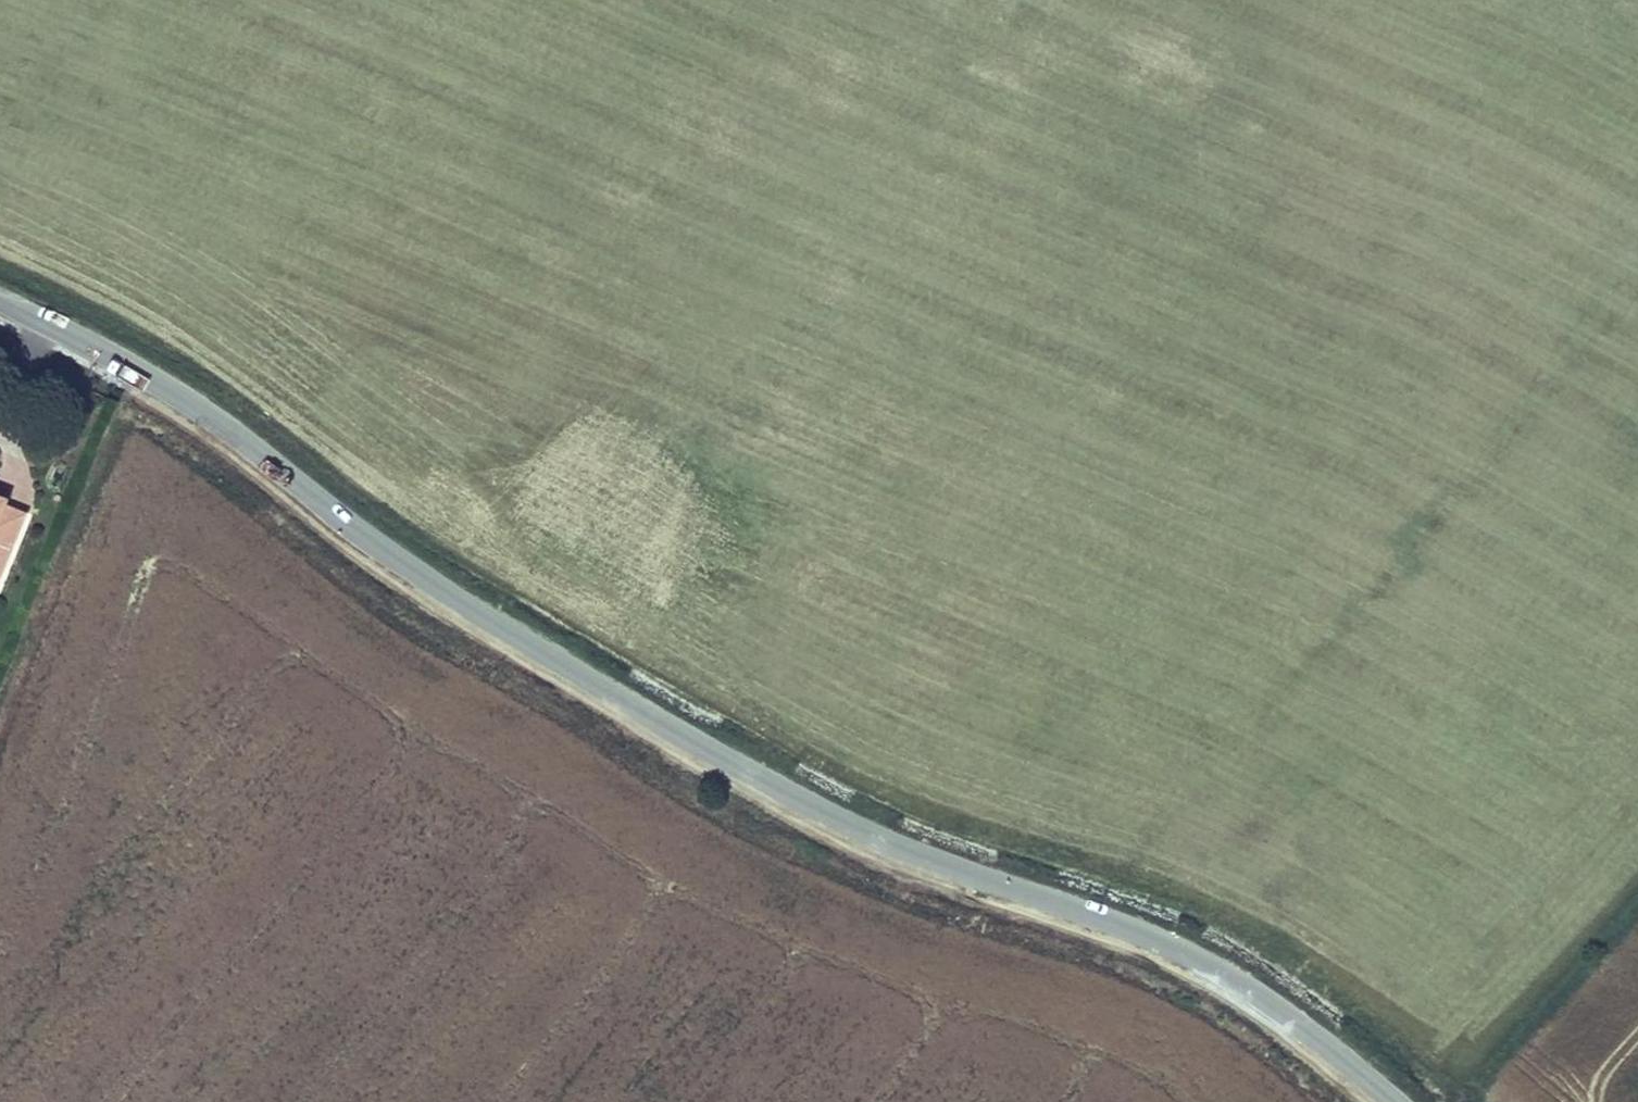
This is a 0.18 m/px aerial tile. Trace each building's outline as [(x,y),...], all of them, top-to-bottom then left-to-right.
[(0,497),(0,567),(3,568),(26,516),(3,507),(6,499),(0,497)]
